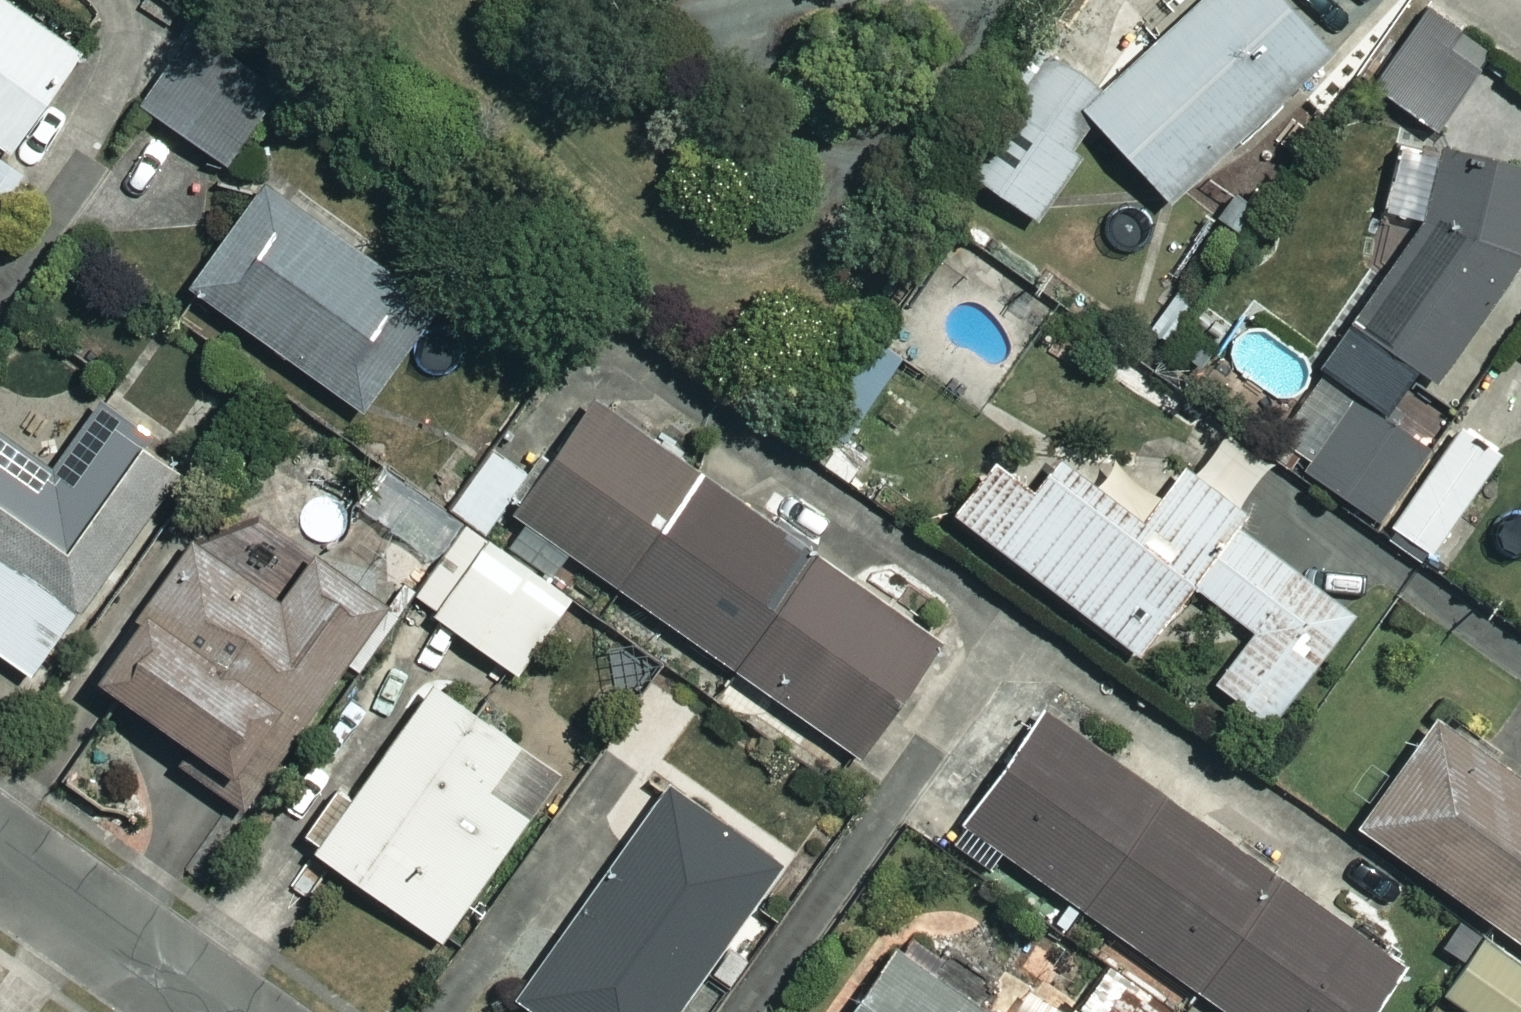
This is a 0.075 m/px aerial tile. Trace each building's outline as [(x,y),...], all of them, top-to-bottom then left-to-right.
[(10,0),(0,0),(0,191),(0,192),(94,60),(10,0)] [(1175,208),(1340,64),(1284,0),(1217,0),(1112,92),(1054,48),(966,166),(1040,221),(1107,131),(1175,208)] [(1488,66),(1428,25),(1382,91),(1442,132),(1488,66)] [(281,101),(197,41),(148,110),(233,169),(281,101)] [(1520,259),(1520,167),(1449,154),(1438,218),(1361,329),(1437,382),(1520,259)] [(442,310),(272,192),(199,295),(370,414),(442,310)] [(886,343),(807,454),(851,485),(875,451),(858,439),(913,362),(886,343)] [(1435,455),(1425,448),(1445,421),(1400,389),(1381,417),(1369,408),(1319,479),(1385,526),(1435,455)] [(949,649),(604,408),(523,523),(869,764),(949,649)] [(37,683),(191,473),(106,411),(60,474),(0,431),(0,656),(37,683)] [(1508,458),(1468,431),(1400,532),(1440,559),(1508,458)] [(1192,471),(1167,504),(1119,467),(1103,489),(1072,466),(1047,499),(1006,467),(965,521),(1150,662),(1204,592),(1263,636),(1222,690),(1277,732),(1361,621),(1236,526),(1278,471),(1235,438),(1204,480),(1192,471)] [(535,480),(494,454),(454,514),(495,541),(535,480)] [(577,605),(471,533),(421,606),(527,678),(577,605)] [(396,609),(324,557),(287,609),(202,547),(145,626),(154,633),(114,689),(200,752),(187,770),(248,814),(396,609)] [(567,782),(443,692),(361,805),(345,793),(308,845),(448,947),(567,782)] [(1053,715),(960,846),(995,871),(1006,856),(1226,1011),(1382,1011),(1412,971),(1053,715)] [(1520,942),(1520,779),(1444,725),(1367,833),(1502,928),(1520,942)] [(676,791),(523,1004),(534,1011),(688,1011),(789,871),(676,791)] [(1502,928),(1452,999),(1470,1011),(1520,1011),(1520,942),(1502,928)] [(979,1008),(986,998),(913,948),(869,1011),(984,1011),(979,1008)]
